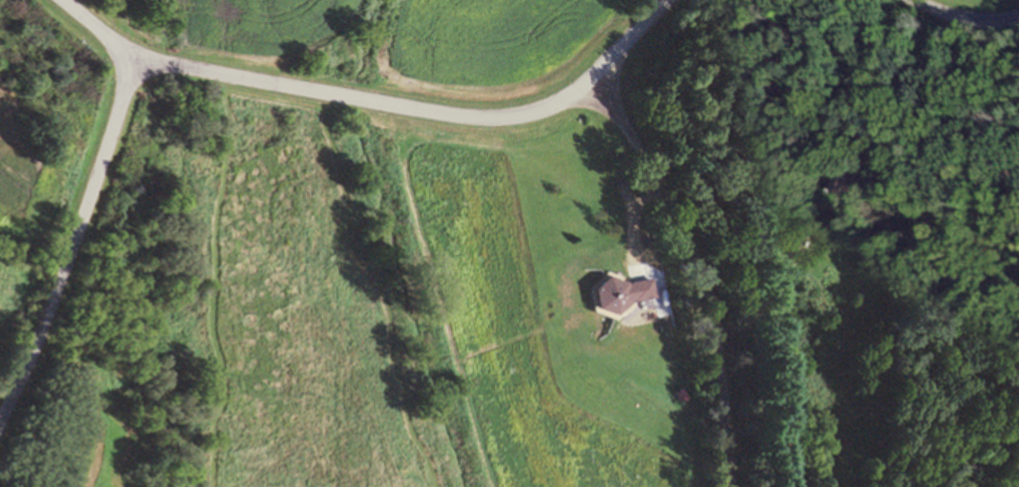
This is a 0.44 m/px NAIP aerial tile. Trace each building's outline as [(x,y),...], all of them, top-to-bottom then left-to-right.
[(594,312),(589,287),(605,271),(629,280),(651,276),(655,297),(636,301),(637,305),(617,321),(594,312)] [(674,391),(681,386),(687,395),(681,400),(674,391)]
